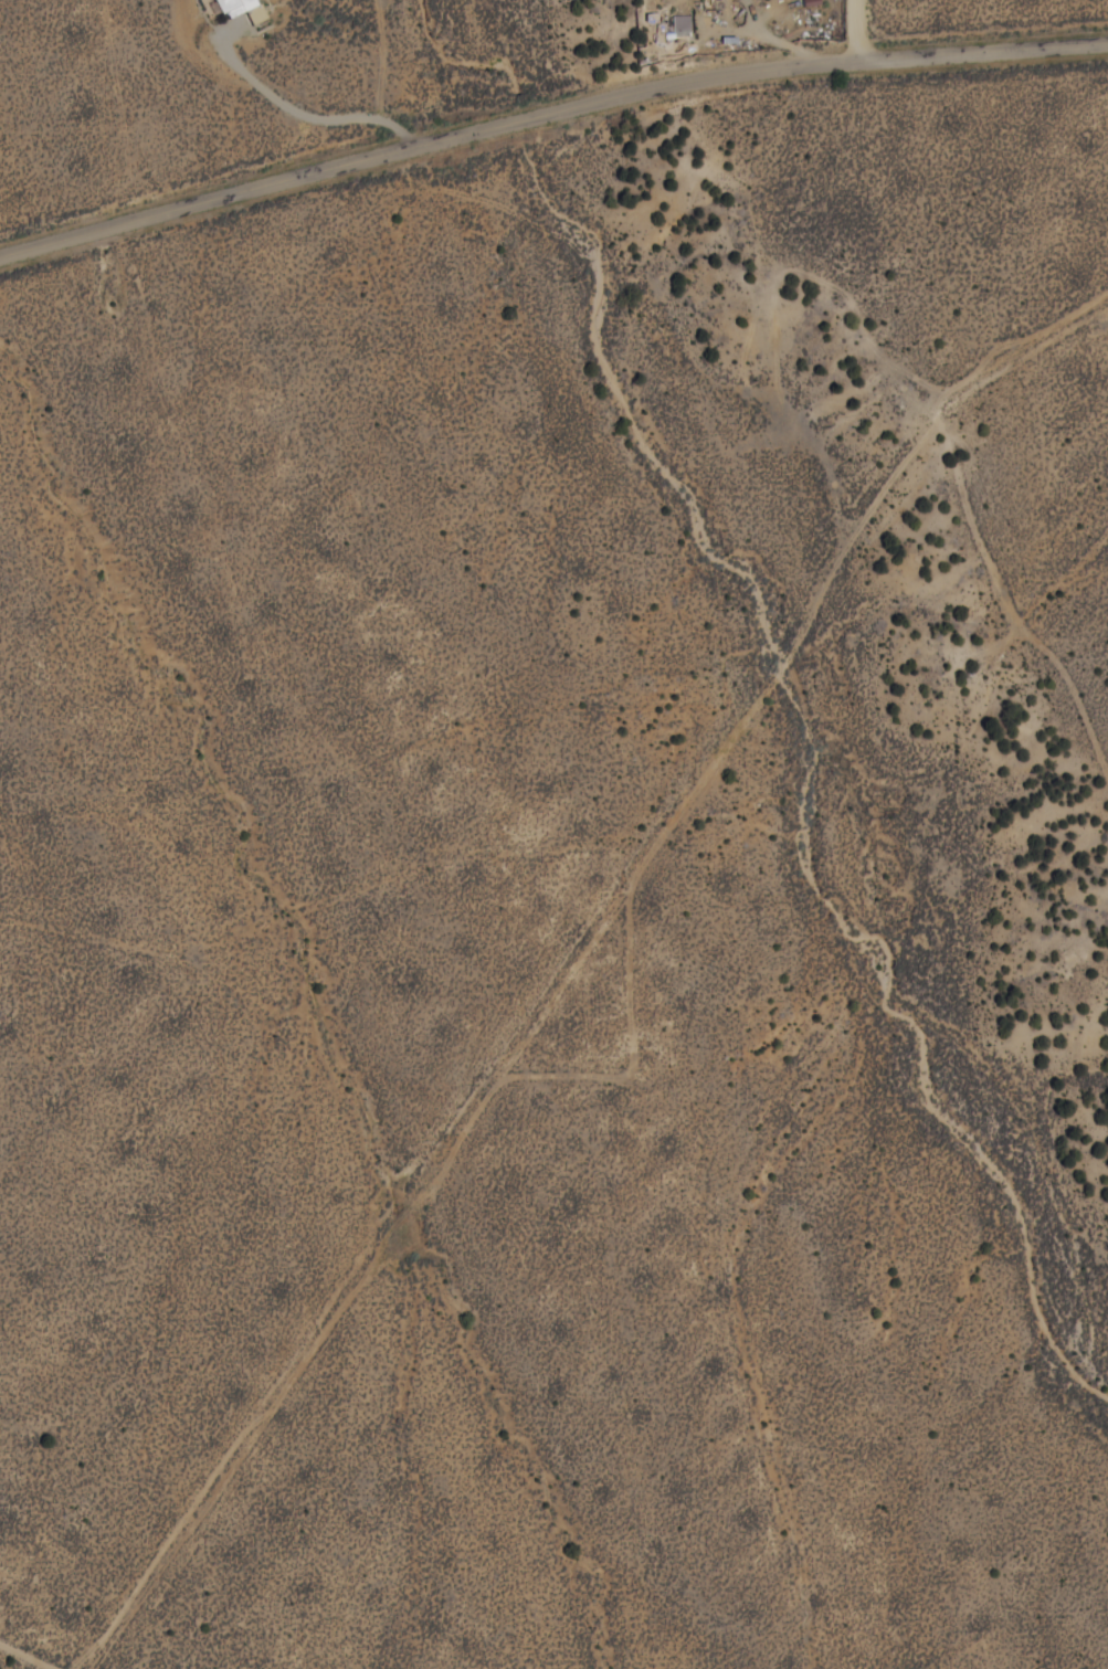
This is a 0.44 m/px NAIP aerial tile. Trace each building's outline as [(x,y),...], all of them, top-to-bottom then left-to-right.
[(245,10),(251,23),(265,18),(257,0),(215,0),(223,19),(245,10)]
